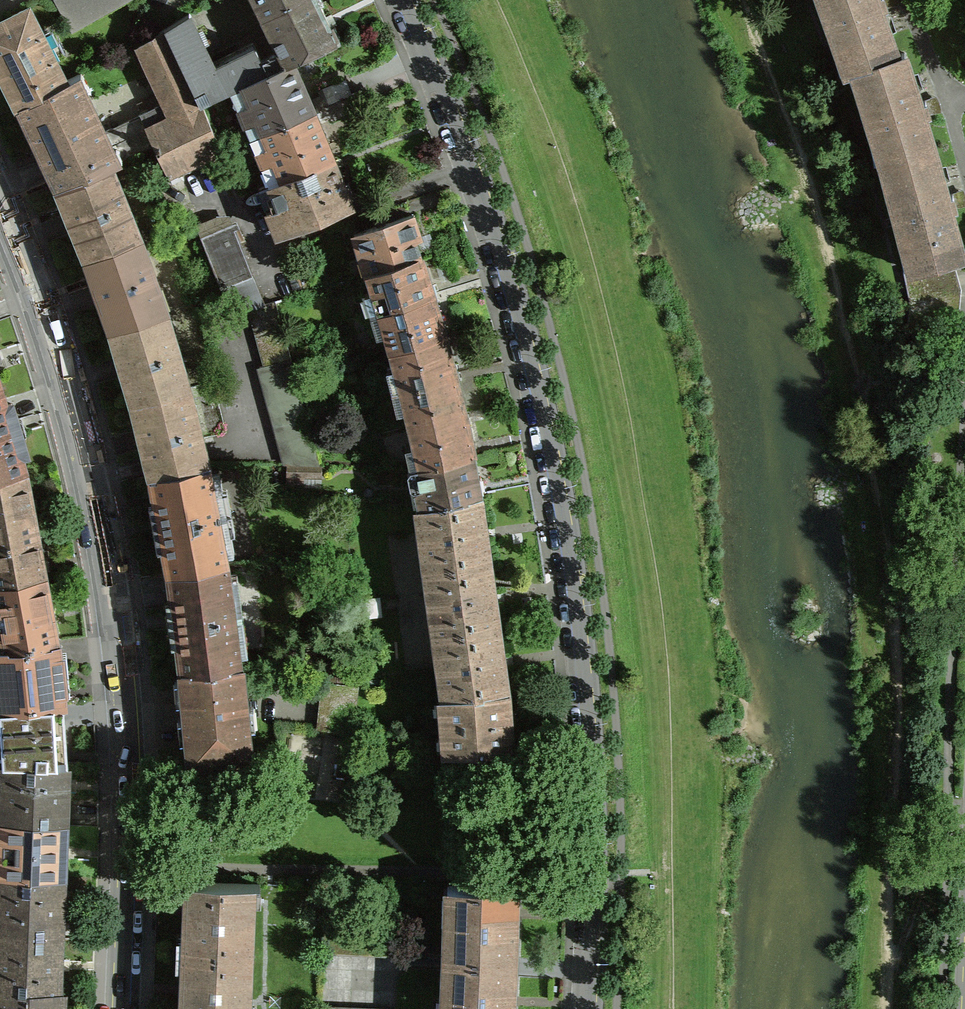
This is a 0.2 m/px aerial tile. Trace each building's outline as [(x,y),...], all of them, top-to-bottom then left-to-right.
[(127,0),(60,0),(53,4),(69,33),(127,0)] [(260,19),(300,0),(251,0),(260,19)] [(313,0),(300,0),(260,19),(276,54),(269,57),(275,71),(289,65),(335,44),(320,13),(313,0)] [(839,71),(847,68),(896,51),(878,0),(813,0),(839,71)] [(63,85),(25,10),(0,23),(0,76),(16,108),(17,108),(63,85)] [(250,45),(209,65),(187,17),(163,31),(198,106),(239,88),(265,76),(250,45)] [(76,78),(63,85),(17,108),(28,132),(55,190),(101,170),(151,149),(170,187),(178,183),(174,173),(218,153),(198,106),(163,31),(136,48),(163,104),(102,134),(76,78)] [(964,257),(964,255),(950,203),(923,106),(908,49),(896,51),(847,68),(908,272),(954,260),(964,257)] [(247,107),(235,111),(242,127),(253,122),(259,135),(310,114),(296,82),(289,65),(275,71),(265,76),(239,88),(247,107)] [(340,84),(315,95),(321,109),(346,98),(340,84)] [(328,123),(353,113),(346,98),(321,109),(328,123)] [(259,169),(271,164),(278,183),(330,163),(316,129),(310,114),(259,135),(264,148),(253,153),(259,169)] [(264,214),(272,235),(347,206),(335,177),(330,163),(278,183),(268,187),(277,209),(264,214)] [(83,261),(130,243),(121,220),(129,217),(118,189),(110,193),(101,170),(55,190),(54,190),(64,214),(83,261)] [(414,230),(411,218),(351,237),(359,260),(366,258),(371,273),(417,258),(411,239),(417,237),(414,230)] [(247,312),(260,308),(227,227),(198,239),(229,318),(247,312)] [(146,263),(138,266),(130,243),(83,261),(91,284),(108,332),(156,317),(148,294),(156,291),(146,263)] [(372,290),(370,291),(376,313),(429,297),(421,270),(417,258),(371,273),(367,274),(372,290)] [(908,331),(957,336),(961,288),(954,260),(908,272),(904,273),(910,300),(908,331)] [(383,334),(385,334),(390,350),(441,336),(433,310),(429,297),(376,313),(383,334)] [(301,467),(316,467),(272,305),(260,308),(247,312),(263,369),(257,371),(283,466),(286,467),(301,467)] [(156,317),(108,332),(115,356),(130,405),(179,392),(172,369),(180,366),(171,337),(163,340),(156,317)] [(441,336),(390,350),(395,367),(392,368),(398,389),(451,376),(444,349),(441,336)] [(451,376),(398,389),(403,412),(406,411),(410,428),(461,416),(454,387),(451,376)] [(193,413),(184,415),(179,392),(130,405),(136,429),(148,479),(197,468),(192,444),(200,442),(193,413)] [(10,407),(4,409),(0,395),(0,478),(23,472),(17,451),(22,449),(12,413),(10,407)] [(414,444),(411,445),(416,467),(470,456),(463,428),(461,416),(410,428),(414,444)] [(405,473),(408,486),(412,489),(421,487),(425,506),(478,496),(473,470),(470,456),(416,467),(407,469),(405,473)] [(224,566),(206,466),(197,468),(148,479),(153,508),(166,575),(224,566)] [(286,484),(301,484),(301,467),(286,467),(286,484)] [(35,539),(27,491),(23,472),(0,478),(0,545),(35,539)] [(420,557),(428,558),(430,569),(487,562),(481,517),(478,496),(425,506),(422,507),(423,517),(415,521),(420,557)] [(42,576),(37,549),(35,539),(0,545),(0,583),(42,576)] [(429,621),(437,622),(439,634),(496,626),(490,579),(487,562),(430,569),(432,581),(424,584),(429,621)] [(178,672),(237,666),(224,566),(166,575),(170,608),(178,672)] [(55,643),(45,594),(42,576),(0,583),(0,636),(3,649),(55,643)] [(440,697),(505,692),(499,645),(496,626),(439,634),(441,645),(433,649),(440,697)] [(55,642),(55,643),(3,649),(0,649),(0,709),(62,704),(58,668),(55,642)] [(187,763),(248,757),(238,666),(237,666),(178,672),(182,707),(187,763)] [(348,672),(323,669),(321,685),(346,687),(348,672)] [(350,735),(355,688),(346,687),(321,685),(316,731),(350,735)] [(506,708),(505,693),(505,692),(440,697),(437,697),(441,752),(509,747),(506,708)] [(6,784),(5,819),(62,822),(64,784),(65,766),(0,763),(0,784),(6,784)] [(5,819),(3,855),(0,855),(0,875),(60,878),(62,841),(62,822),(5,819)] [(0,875),(0,896),(2,896),(0,931),(58,934),(59,896),(60,878),(0,875)] [(175,952),(247,955),(249,900),(256,901),(257,887),(184,884),(184,905),(182,939),(175,939),(175,952)] [(450,958),(511,962),(512,912),(513,890),(452,889),(450,958)] [(320,953),(395,956),(396,926),(322,923),(320,953)] [(56,990),(57,945),(58,934),(0,931),(0,933),(0,987),(56,990)] [(247,955),(175,952),(174,966),(181,966),(181,973),(179,1008),(245,1008),(247,955)] [(510,986),(511,962),(450,958),(447,1008),(509,1008),(510,986)] [(60,990),(56,990),(0,987),(0,1008),(59,1008),(60,990)]
